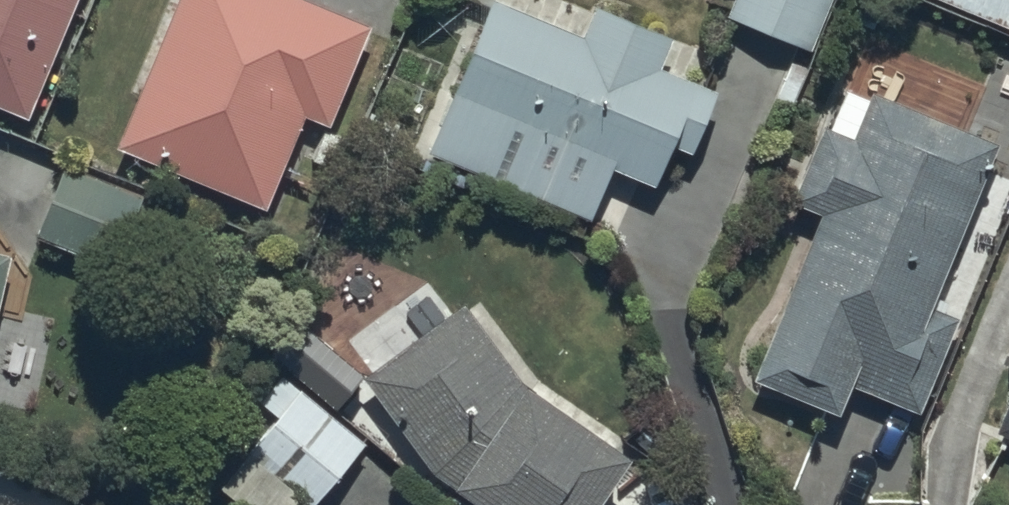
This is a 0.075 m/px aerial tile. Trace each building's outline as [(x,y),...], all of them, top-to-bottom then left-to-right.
[(28,126),(78,0),(0,0),(0,115),(28,126)] [(117,152),(263,217),(305,121),(326,131),(370,32),(289,0),(179,0),(117,152)] [(723,22),(806,58),(831,0),(732,0),(723,22)] [(1004,34),(1008,22),(1008,0),(919,0),(1004,34)] [(579,42),(489,6),(426,161),(589,227),(609,178),(652,195),(668,154),(689,162),(714,99),(657,76),(667,49),(589,18),(579,42)] [(828,139),(819,136),(789,210),(818,221),(751,388),(834,422),(846,393),(916,421),(955,324),(930,314),(996,149),(881,103),(889,82),(865,72),(854,98),(846,94),(828,139)] [(58,173),(31,245),(110,275),(130,222),(151,230),(158,211),(58,173)] [(447,502),(452,504),(604,504),(627,472),(521,398),(460,313),(359,385),(447,502)] [(216,497),(227,504),(321,504),(363,451),(335,430),(363,393),(292,339),(272,365),(302,388),(216,497)]
